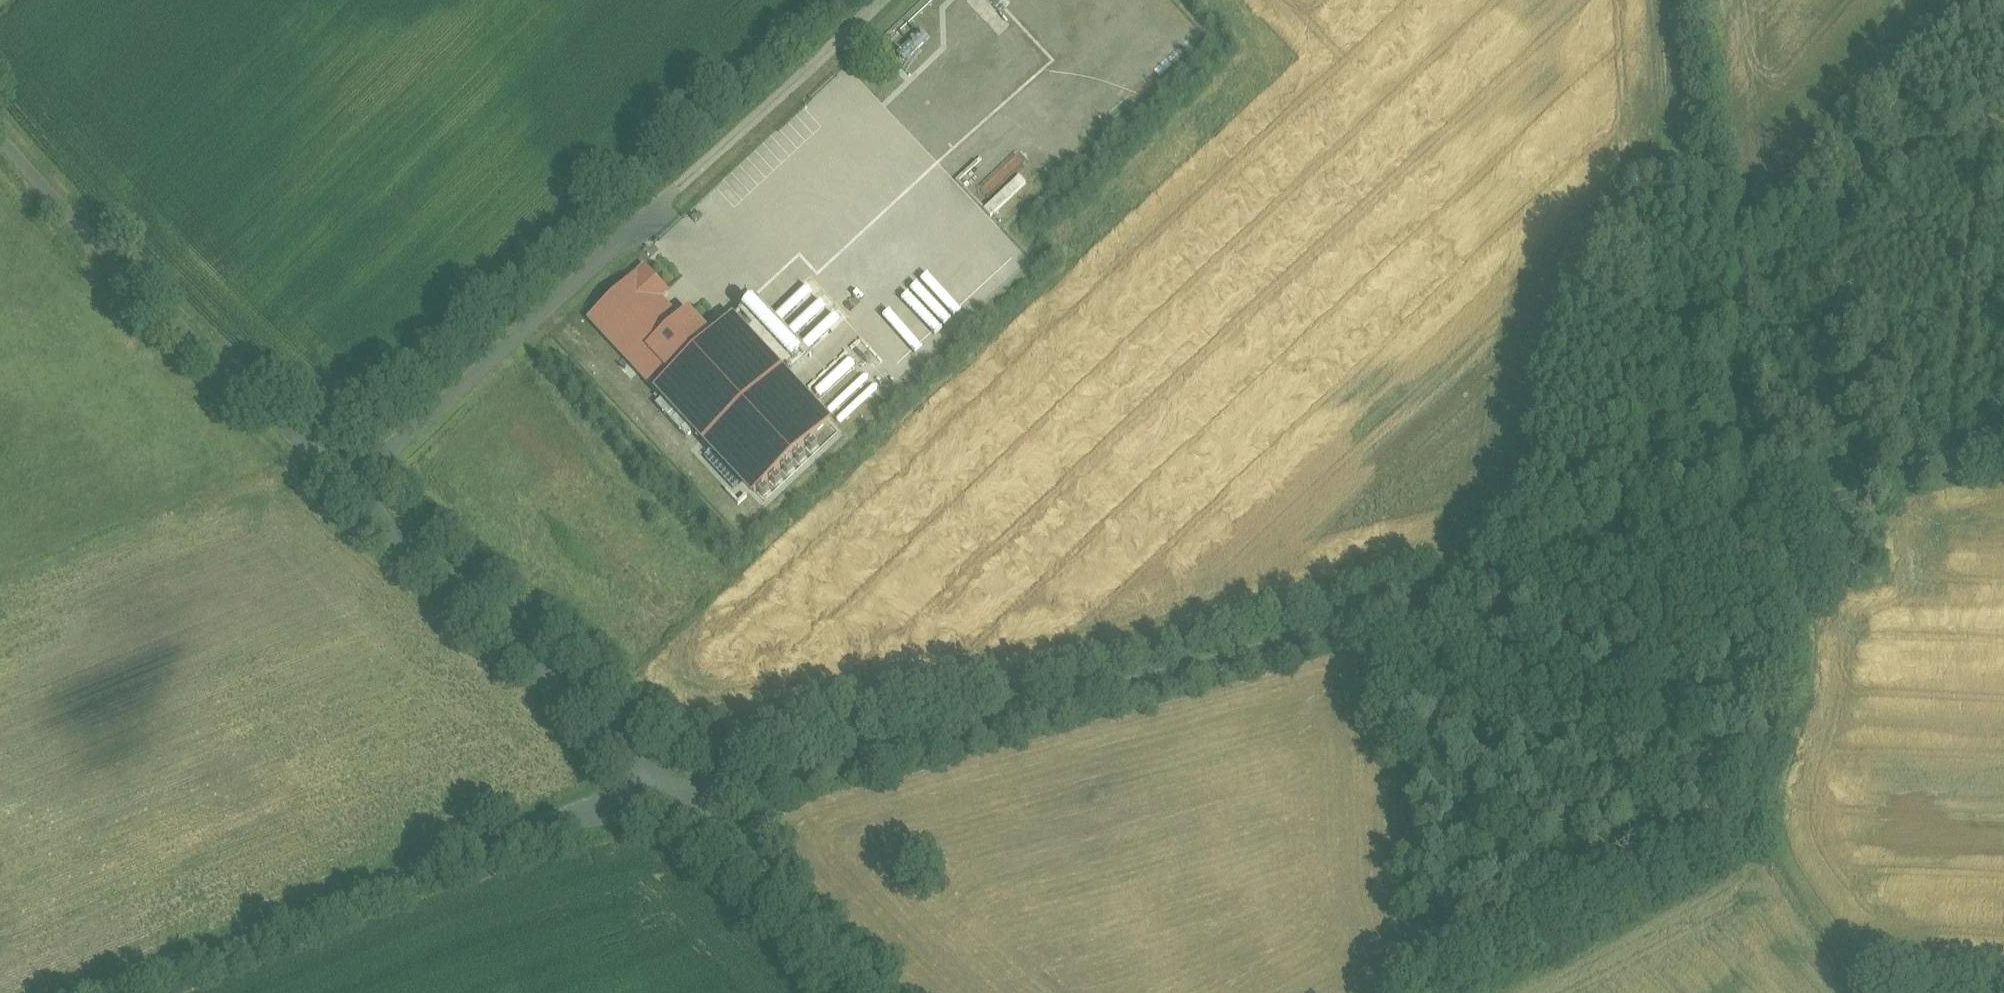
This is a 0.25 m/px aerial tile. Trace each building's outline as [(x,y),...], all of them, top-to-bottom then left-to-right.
[(910,22),(891,40),(908,57),(926,39),(910,22)] [(1016,156),(984,186),(995,198),(1008,186),(1002,179),(1021,161),(1016,156)] [(997,218),(1027,182),(1017,175),(988,211),(997,218)] [(644,261),(589,311),(753,489),(833,416),(733,307),(711,327),(687,301),(677,310),(661,293),(668,287),(644,261)]
